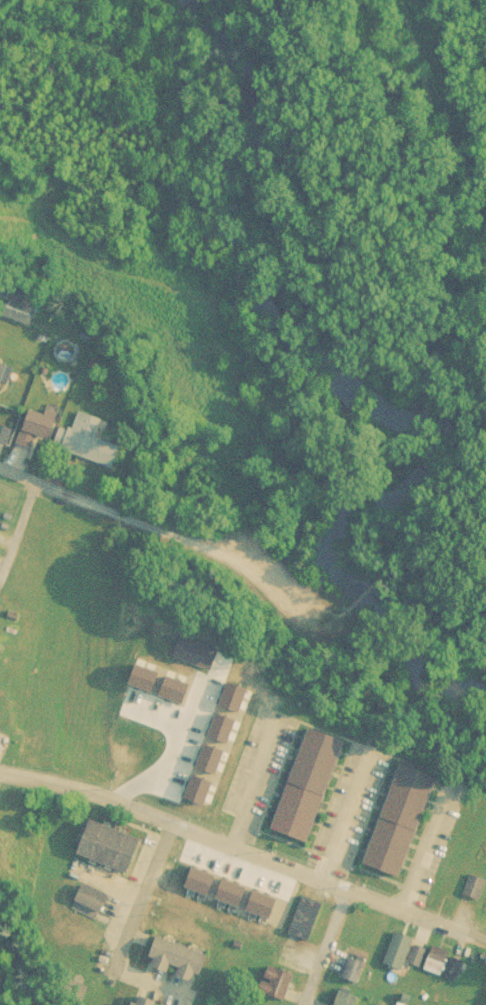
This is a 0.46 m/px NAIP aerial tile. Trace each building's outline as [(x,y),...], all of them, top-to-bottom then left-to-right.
[(38,306),(30,304),(33,293),(0,286),(0,300),(7,301),(3,319),(33,326),(38,306)] [(6,386),(13,369),(0,364),(0,387),(1,384),(6,386)] [(15,445),(31,450),(35,437),(48,441),(56,417),(28,408),(15,445)] [(114,470),(122,447),(109,443),(112,434),(104,431),(107,422),(77,412),(71,431),(59,427),(52,449),(114,470)] [(6,446),(11,430),(0,427),(0,444),(6,446)] [(208,675),(219,656),(186,636),(175,655),(208,675)] [(344,741),(307,728),(273,832),(310,844),(344,741)] [(401,879),(436,777),(398,764),(363,866),(401,879)] [(132,874),(143,838),(86,821),(76,856),(132,874)] [(461,895),(478,902),(485,882),(470,875),(461,895)] [(106,916),(107,891),(77,889),(75,914),(106,916)] [(322,905),(299,897),(286,934),(309,942),(322,905)] [(401,971),(413,940),(394,933),(382,964),(401,971)] [(211,957),(159,937),(148,966),(200,986),(211,957)] [(428,947),(413,943),(408,964),(459,977),(464,957),(428,947)] [(342,979),(358,985),(365,964),(349,959),(342,979)] [(284,1003),(295,977),(270,967),(260,993),(284,1003)] [(360,996),(339,989),(333,1004),(357,1004),(360,996)] [(136,996),(133,1004),(167,1004),(136,996)]
